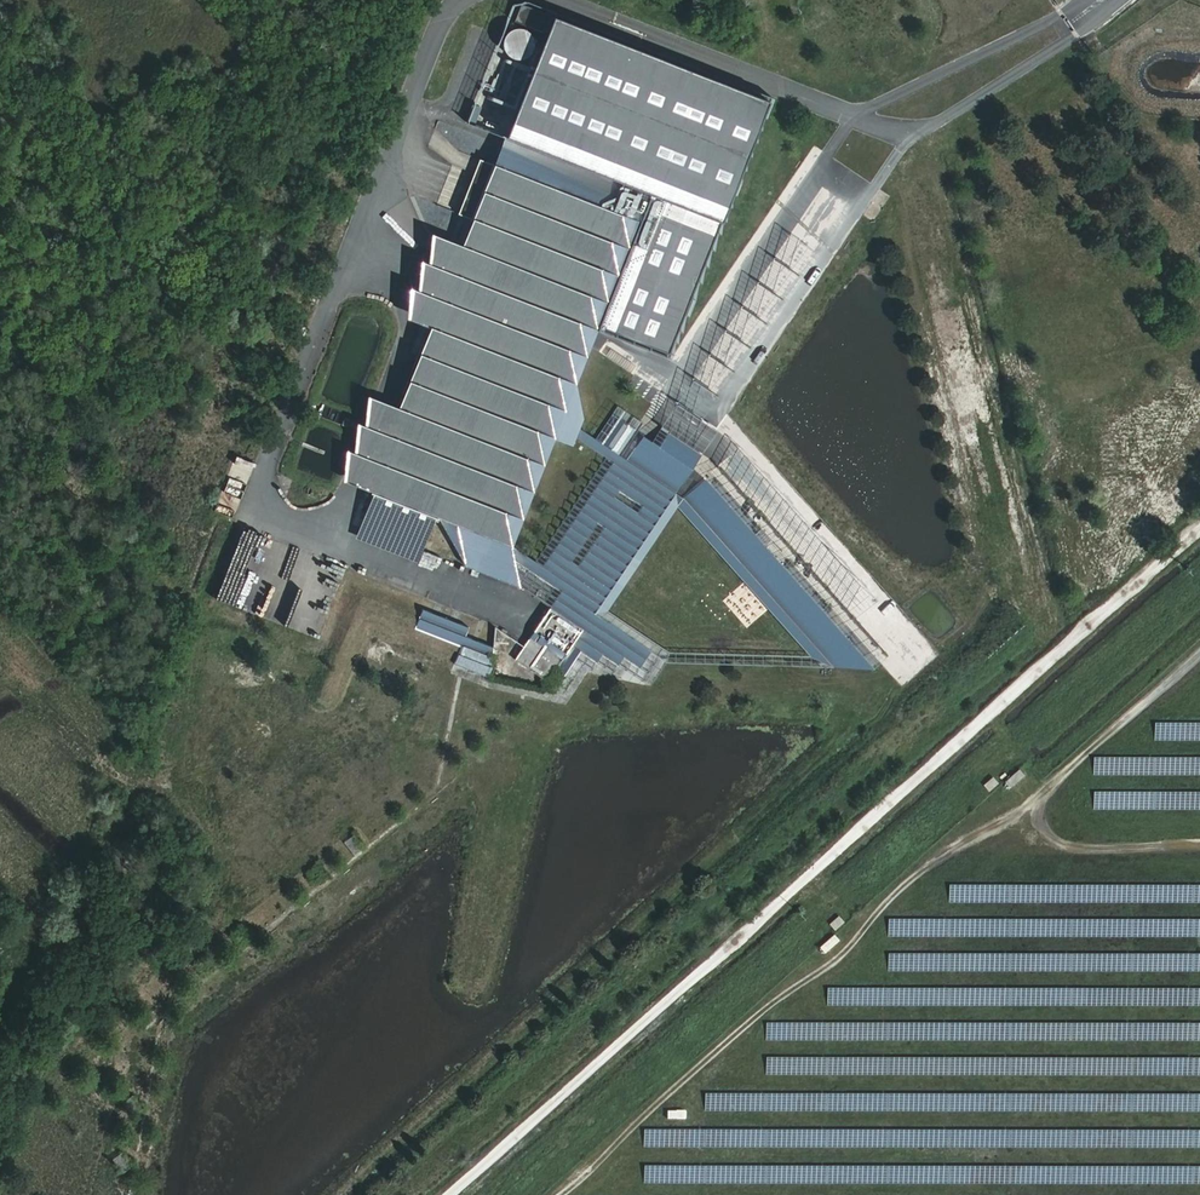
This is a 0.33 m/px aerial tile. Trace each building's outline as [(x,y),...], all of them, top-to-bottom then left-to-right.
[(547,26),(550,11),(522,5),(519,21),(547,26)] [(669,358),(767,109),(552,25),(507,140),(633,189),(642,223),(620,277),(628,312),(610,305),(599,331),(669,358)] [(508,54),(536,54),(536,27),(508,27),(508,54)] [(507,140),(369,491),(442,520),(468,567),(523,589),(515,547),(557,440),(586,420),(578,385),(599,331),(610,305),(628,312),(620,277),(642,223),(633,189),(507,140)] [(604,443),(621,454),(638,430),(622,418),(604,443)] [(661,447),(644,435),(628,459),(676,492),(703,455),(671,432),(661,447)] [(672,499),(615,460),(537,574),(562,591),(515,660),(548,682),(556,671),(565,677),(582,651),(598,662),(603,654),(620,665),(625,657),(642,667),(652,651),(595,613),(672,499)] [(873,671),(706,480),(685,497),(834,669),(873,671)] [(284,626),(314,637),(340,563),(310,552),(284,626)] [(425,581),(419,595),(435,601),(441,587),(425,581)] [(467,636),(470,628),(424,610),(416,629),(493,658),(492,646),(467,636)] [(1010,788),(1026,774),(1020,768),(1005,781),(1010,788)] [(993,776),(983,785),(989,792),(999,783),(993,776)] [(344,841),(353,855),(364,848),(355,834),(344,841)] [(825,953),(841,939),(835,933),(820,946),(825,953)] [(203,958),(195,962),(199,971),(208,967),(203,958)] [(124,1173),(134,1165),(123,1151),(113,1159),(124,1173)]
